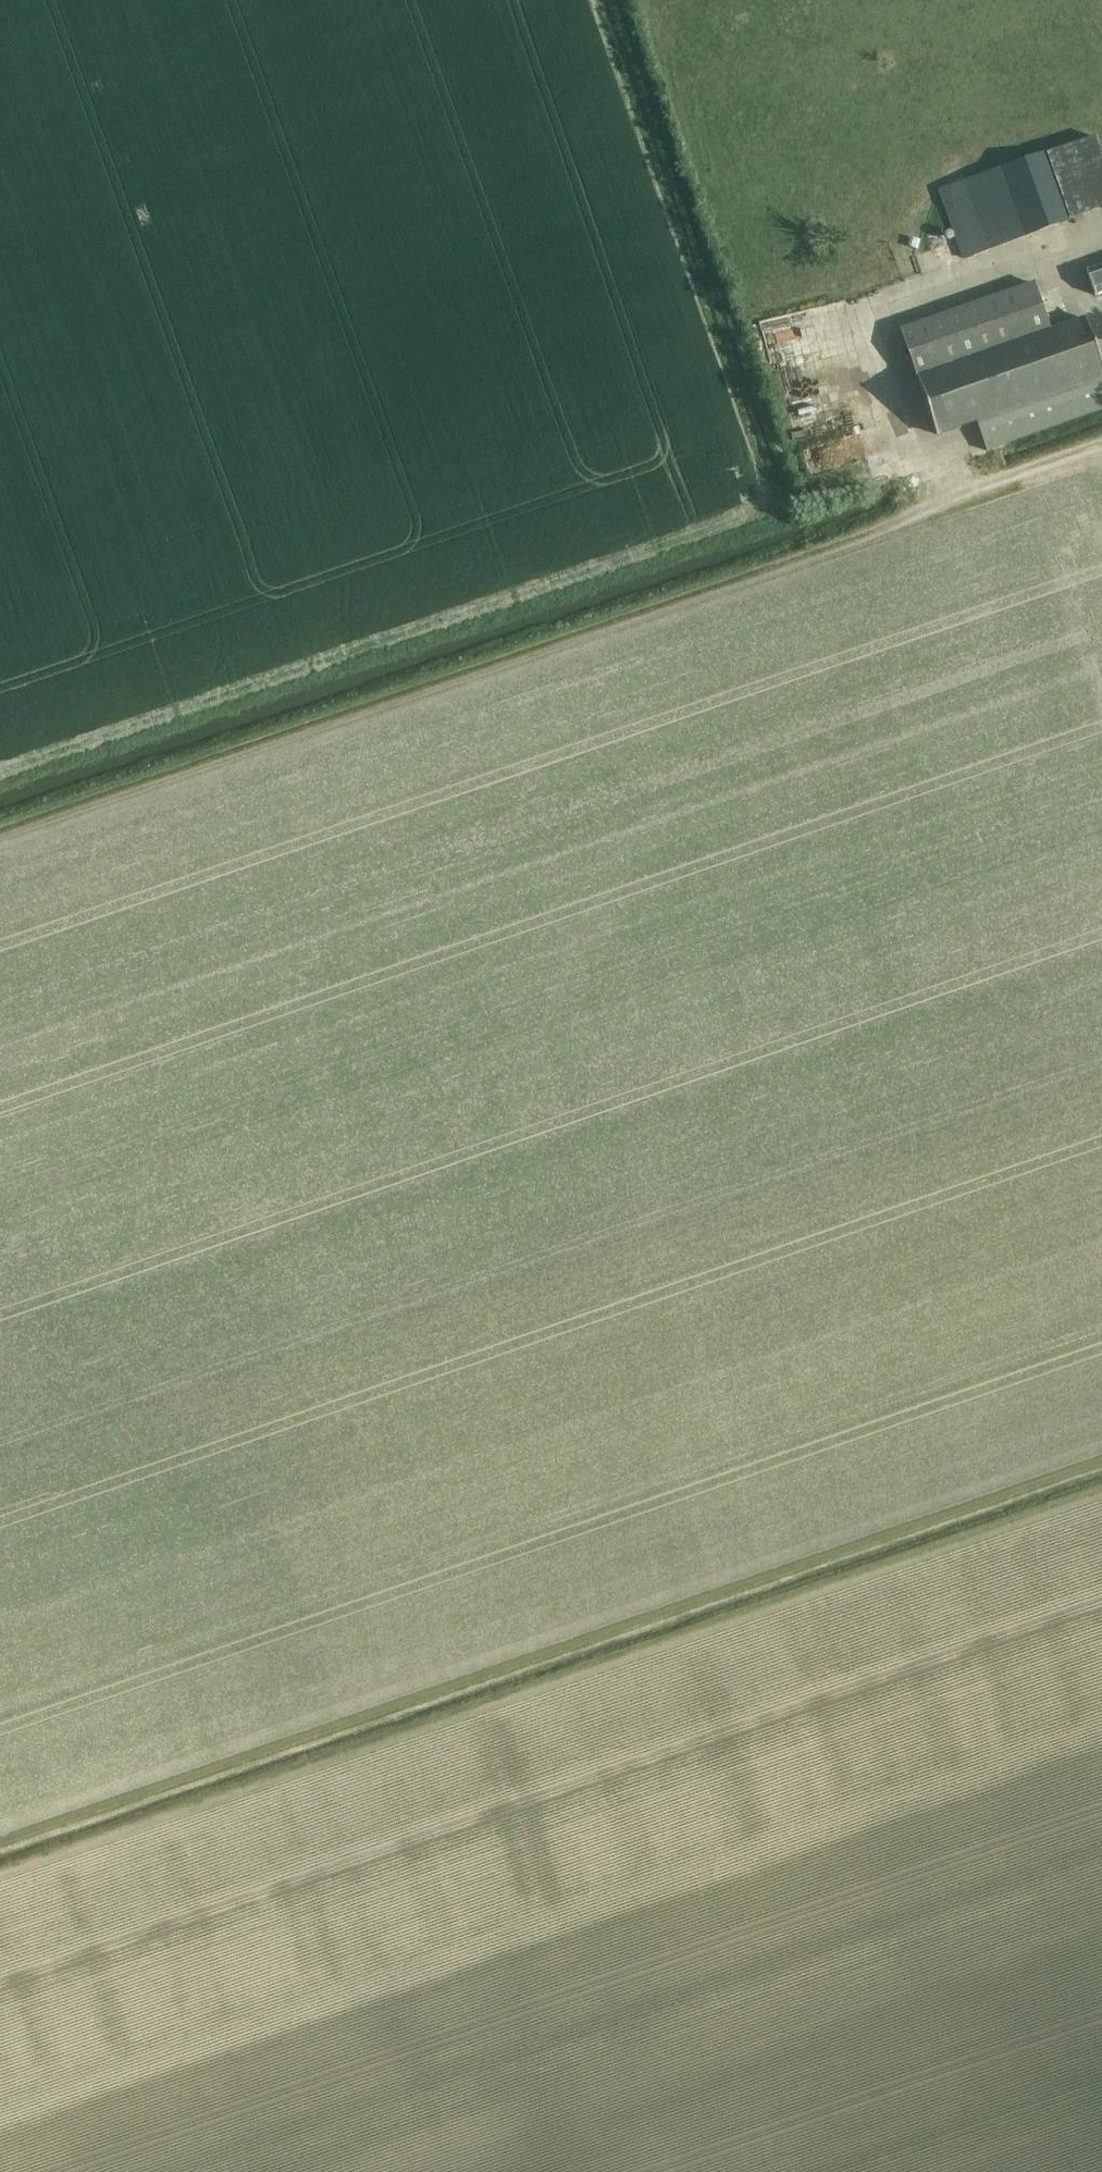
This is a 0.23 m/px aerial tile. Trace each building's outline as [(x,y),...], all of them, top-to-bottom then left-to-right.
[(963,260),(1101,209),(1101,155),(1096,137),(939,190),(963,260)] [(1089,275),(1096,295),(1101,293),(1101,266),(1087,271),(1089,275)] [(1003,445),(1101,411),(1101,366),(1086,319),(1051,331),(1035,284),(901,330),(937,435),(977,421),(987,451),(1003,445)] [(815,372),(779,379),(796,466),(829,459),(819,409),(809,411),(804,384),(817,382),(815,372)]
